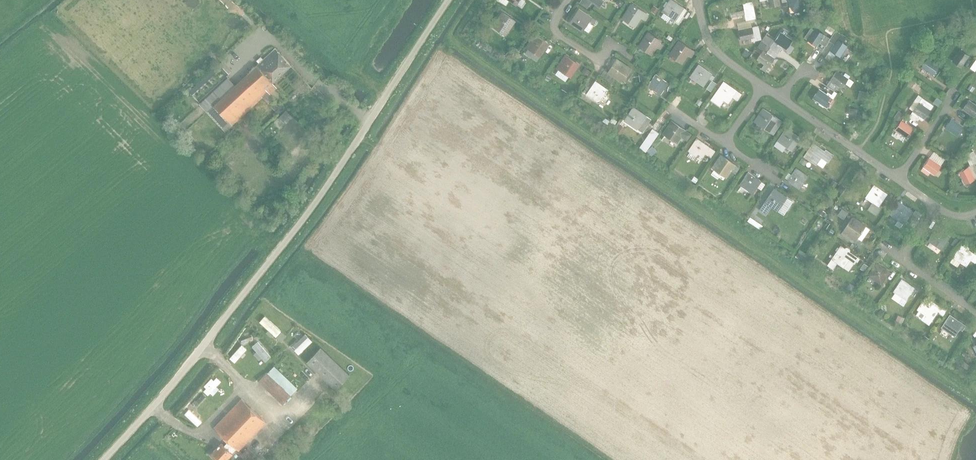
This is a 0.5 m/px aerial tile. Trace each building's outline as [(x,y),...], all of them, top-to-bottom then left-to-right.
[(662,10),(664,11),(663,12),(668,15),(668,16),(678,22),(686,10),(671,0),(669,0),(666,4),(662,10)] [(790,11),(799,10),(800,0),(787,0),(790,11)] [(742,3),(729,6),(730,11),(731,16),(736,15),(744,14),(746,20),(756,18),(752,1),(742,3)] [(624,17),(635,24),(644,12),(630,3),(627,8),(629,9),(624,17)] [(575,23),(583,28),(590,17),(578,8),(569,22),(574,25),(575,23)] [(494,25),(506,33),(514,20),(501,11),(498,16),(499,17),(494,25)] [(748,27),(739,29),(741,39),(751,37),(751,41),(761,39),(758,25),(752,26),(748,27)] [(832,35),(835,30),(829,25),(825,31),(832,35)] [(811,28),(804,37),(807,39),(811,42),(814,38),(818,41),(824,34),(815,28),(814,30),(811,28)] [(847,45),(836,37),(839,32),(835,30),(832,35),(829,38),(835,42),(825,57),(830,60),(835,53),(839,55),(847,45)] [(646,37),(641,44),(652,51),(656,45),(661,48),(664,44),(659,41),(660,40),(647,31),(644,36),(646,37)] [(764,42),(778,52),(782,46),(785,49),(792,39),(781,32),(775,41),(768,36),(764,42)] [(528,48),(525,52),(536,60),(540,56),(548,44),(534,34),(531,39),(533,40),(528,48)] [(676,47),(672,52),(684,60),(688,54),(692,56),(695,52),(691,49),(678,40),(674,46),(676,47)] [(757,59),(764,64),(767,59),(771,62),(778,52),(764,42),(761,41),(757,47),(763,50),(757,59)] [(268,103),(273,98),(265,89),(272,83),(291,65),(275,48),(214,105),(232,125),(262,97),(268,103)] [(960,50),(952,61),(957,64),(959,60),(964,63),(969,56),(960,50)] [(558,68),(569,76),(578,64),(565,55),(561,60),(563,61),(558,68)] [(922,67),(932,74),(939,65),(928,58),(922,67)] [(608,72),(607,72),(612,76),(613,74),(621,79),(627,70),(632,73),(633,71),(629,68),(616,59),(616,60),(608,72)] [(692,78),(703,85),(711,73),(698,64),(695,69),(697,70),(692,78)] [(837,70),(830,79),(838,85),(837,86),(840,89),(850,76),(845,73),(843,75),(837,70)] [(648,87),(660,95),(668,82),(655,73),(651,78),(653,79),(648,87)] [(918,92),(922,87),(910,79),(906,84),(918,92)] [(591,95),(599,100),(607,89),(595,81),(585,94),(590,97),(591,95)] [(728,102),(732,96),(736,90),(723,81),(720,86),(721,87),(716,94),(728,102)] [(813,97),(824,105),(830,96),(819,89),(813,97)] [(736,90),(732,96),(737,100),(741,94),(736,90)] [(924,118),(933,105),(922,97),(919,102),(915,100),(909,108),(913,110),(913,111),(924,118)] [(963,109),(970,114),(973,110),(975,112),(975,105),(969,100),(963,109)] [(629,121),(636,126),(644,115),(632,106),(623,120),(628,123),(629,121)] [(756,122),(768,130),(776,118),(763,109),(760,114),(761,115),(756,122)] [(945,127),(956,135),(962,126),(951,118),(945,127)] [(895,129),(906,136),(912,127),(901,120),(895,129)] [(680,136),(687,140),(691,135),(671,121),(667,126),(669,127),(664,134),(676,142),(680,136)] [(639,149),(645,153),(658,132),(652,128),(639,149)] [(780,141),(791,149),(799,137),(786,128),(783,133),(785,134),(780,141)] [(704,153),(710,157),(715,151),(695,138),(692,143),(694,144),(689,151),(700,159),(704,153)] [(820,157),(827,162),(832,154),(825,149),(824,151),(812,143),(803,156),(808,159),(809,158),(817,163),(820,157)] [(729,170),(735,174),(739,168),(720,155),(717,160),(718,161),(713,168),(725,176),(729,170)] [(921,170),(919,172),(930,180),(934,174),(937,170),(940,165),(929,157),(921,170)] [(968,167),(959,171),(963,179),(962,180),(964,184),(965,184),(970,181),(974,179),(968,167)] [(792,182),(800,187),(807,176),(795,168),(786,181),(791,184),(792,182)] [(756,186),(761,189),(765,184),(747,172),(744,177),(745,178),(740,185),(752,193),(756,186)] [(868,209),(876,215),(881,208),(878,206),(886,194),(874,185),(870,190),(872,191),(867,198),(872,202),(868,209)] [(770,206),(776,210),(785,197),(773,189),(759,210),(765,214),(770,206)] [(896,225),(900,227),(911,211),(898,202),(895,207),(897,208),(891,215),(899,220),(896,225)] [(837,215),(843,219),(848,213),(842,208),(837,215)] [(750,217),(747,222),(760,230),(763,226),(750,217)] [(852,217),(843,231),(848,234),(849,232),(857,237),(861,240),(869,229),(864,226),(852,217)] [(929,241),(940,248),(949,236),(936,227),(933,232),(934,233),(929,241)] [(975,263),(975,261),(975,255),(961,245),(958,249),(960,250),(954,258),(966,266),(970,259),(975,263)] [(831,259),(827,265),(833,269),(837,262),(844,267),(849,260),(853,263),(854,264),(856,261),(857,262),(860,258),(849,251),(850,250),(849,249),(847,247),(846,247),(844,249),(840,246),(831,259)] [(869,276),(880,284),(889,272),(875,263),(872,267),(874,269),(869,276)] [(900,285),(894,293),(906,301),(911,294),(914,296),(917,291),(913,289),(914,288),(901,279),(898,284),(900,285)] [(944,305),(942,308),(925,297),(922,301),(923,303),(918,310),(929,318),(935,309),(939,312),(939,313),(943,316),(948,308),(944,305)] [(943,328),(953,335),(962,323),(949,314),(946,319),(948,320),(943,328)] [(281,332),(266,318),(262,322),(271,331),(269,333),(272,336),(274,334),(277,337),(281,332)] [(298,354),(312,341),(308,337),(299,345),(295,341),(292,345),(295,349),(294,350),(298,354)] [(267,354),(256,342),(252,346),(257,351),(254,354),(258,358),(261,356),(262,358),(267,354)] [(241,345),(231,357),(235,360),(236,359),(238,362),(241,358),(239,356),(245,349),(241,345)] [(307,361),(337,388),(350,373),(320,346),(307,361)] [(258,380),(283,404),(290,396),(266,372),(258,380)] [(216,377),(203,391),(207,395),(211,392),(213,393),(216,390),(214,388),(221,381),(216,377)] [(238,450),(266,422),(242,399),(214,427),(228,441),(224,446),(221,443),(210,455),(216,459),(226,459),(237,449),(238,450)] [(184,413),(196,425),(201,421),(198,418),(199,416),(196,413),(195,414),(189,408),(184,413)] [(248,459),(261,459),(248,447),(241,453),(248,459)]
